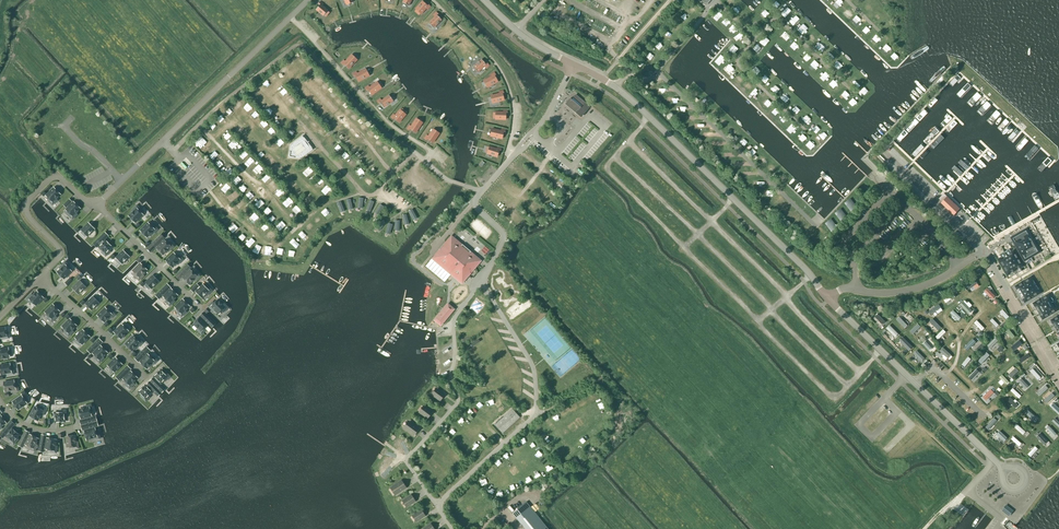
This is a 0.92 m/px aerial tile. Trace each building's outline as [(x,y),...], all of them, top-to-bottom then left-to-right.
[(320,5),(316,10),(323,16),(328,10),(322,6),(323,4),(320,2),(319,4),(320,5)] [(417,9),(423,15),(428,10),(429,11),(432,8),(430,6),(429,7),(424,2),(417,9)] [(716,19),(721,13),(717,10),(712,17),(716,19)] [(434,28),(442,20),(437,15),(438,14),(436,12),(433,15),(435,16),(428,23),(434,28)] [(781,35),(787,41),(791,37),(785,31),(781,35)] [(877,43),(881,39),(876,34),(872,39),(877,43)] [(765,36),(760,41),(764,46),(770,40),(765,36)] [(887,44),(881,50),(886,54),(892,49),(887,44)] [(807,53),(803,58),(807,62),(811,57),(807,53)] [(719,65),(726,59),(721,54),(715,61),(719,65)] [(358,62),(352,56),(347,61),(346,60),(343,63),(345,65),(346,64),(351,69),(358,62)] [(473,67),(478,73),(485,67),(486,68),(489,65),(487,63),(486,64),(482,59),(473,67)] [(369,77),(365,70),(360,73),(359,71),(355,73),(357,75),(361,81),(369,77)] [(487,87),(498,82),(494,76),(496,75),(494,73),(491,75),(492,76),(484,81),(487,87)] [(851,81),(856,86),(861,81),(856,76),(851,81)] [(381,89),(377,83),(371,86),(370,85),(367,87),(369,89),(374,95),(381,89)] [(861,92),(865,96),(870,92),(865,87),(861,92)] [(755,88),(750,94),(755,98),(760,92),(755,88)] [(495,102),(504,100),(502,93),(503,93),(502,90),(499,91),(499,93),(493,94),(495,102)] [(393,102),(388,95),(383,99),(382,97),(379,99),(380,102),(381,101),(385,107),(393,102)] [(589,107),(575,95),(571,100),(570,99),(565,104),(581,117),(589,107)] [(848,102),(853,107),(857,102),(853,98),(848,102)] [(400,109),(396,114),(395,113),(393,116),(395,118),(395,117),(401,122),(407,114),(400,109)] [(495,119),(505,120),(506,113),(507,113),(507,110),(503,110),(503,112),(496,112),(495,119)] [(417,132),(422,124),(415,119),(411,125),(410,124),(408,127),(410,128),(411,127),(417,132)] [(796,131),(798,129),(791,123),(789,126),(796,131)] [(433,143),(439,133),(433,129),(428,136),(427,135),(424,139),(427,140),(428,139),(433,143)] [(490,136),(502,139),(503,132),(505,133),(505,130),(502,129),(501,131),(492,129),(490,136)] [(228,131),(221,137),(224,141),(231,135),(228,131)] [(301,159),(313,150),(303,136),(291,145),(289,157),(301,159)] [(235,153),(242,147),(236,141),(230,147),(235,153)] [(487,154),(497,157),(499,151),(500,151),(501,148),(497,147),(497,149),(490,147),(487,154)] [(247,161),(251,165),(255,161),(251,157),(247,161)] [(223,170),(227,175),(234,169),(229,164),(223,170)] [(259,173),(264,168),(259,164),(255,168),(259,173)] [(282,181),(287,177),(283,173),(278,177),(282,181)] [(236,185),(241,181),(237,176),(232,180),(236,185)] [(317,180),(321,186),(325,183),(321,177),(317,180)] [(221,189),(226,194),(233,187),(227,182),(221,189)] [(60,194),(54,188),(46,196),(50,199),(48,201),(52,205),(57,200),(56,199),(60,194)] [(235,189),(228,196),(233,202),(240,195),(235,189)] [(954,215),(958,211),(960,209),(947,197),(944,194),(939,199),(942,202),(941,203),(954,215)] [(72,202),(69,199),(63,205),(66,208),(67,206),(69,207),(66,210),(69,213),(68,215),(72,219),(77,214),(76,213),(80,208),(74,202),(73,203),(72,202)] [(851,199),(844,204),(851,213),(857,208),(851,199)] [(297,214),(301,209),(296,204),(292,209),(297,214)] [(375,213),(379,215),(384,207),(380,204),(375,213)] [(141,210),(137,205),(132,210),(133,212),(129,216),(135,223),(143,215),(140,211),(141,210)] [(264,210),(267,215),(272,211),(268,206),(264,210)] [(413,220),(418,218),(413,209),(409,211),(413,220)] [(841,210),(834,214),(841,223),(847,218),(841,210)] [(250,217),(255,222),(260,217),(255,212),(250,217)] [(383,220),(376,228),(380,231),(386,223),(383,220)] [(831,220),(825,225),(832,233),(838,229),(831,220)] [(87,236),(94,229),(89,223),(82,231),(87,236)] [(152,227),(148,223),(140,231),(147,237),(151,233),(152,234),(157,229),(153,225),(152,227)] [(1026,230),(1012,238),(1025,260),(1030,257),(1039,252),(1026,230)] [(105,242),(104,240),(108,236),(105,232),(93,244),(97,248),(99,245),(100,246),(99,247),(103,251),(101,252),(105,256),(110,252),(109,250),(112,247),(106,241),(105,242)] [(161,235),(147,249),(151,252),(156,246),(157,247),(157,248),(163,254),(167,250),(169,252),(174,247),(169,242),(168,244),(164,240),(163,241),(162,240),(164,238),(161,235)] [(441,251),(436,259),(444,266),(443,268),(451,275),(453,273),(461,280),(478,261),(469,254),(468,254),(460,248),(461,247),(452,239),(446,246),(443,244),(443,245),(444,246),(441,250),(440,249),(439,250),(441,251)] [(1002,258),(999,260),(1008,275),(1010,273),(1012,277),(1022,271),(1020,267),(1022,266),(1014,251),(1011,253),(1009,249),(999,255),(1002,258)] [(122,264),(129,257),(123,251),(116,258),(122,264)] [(166,261),(172,267),(176,263),(178,265),(183,260),(179,255),(177,257),(174,253),(166,261)] [(60,267),(62,268),(57,273),(64,279),(71,271),(68,268),(70,266),(65,262),(60,267)] [(139,281),(144,276),(142,274),(147,270),(140,264),(133,271),(136,275),(134,276),(139,281)] [(187,264),(175,276),(179,280),(182,276),(183,277),(183,278),(189,284),(193,280),(195,281),(200,276),(195,272),(194,273),(190,270),(189,271),(188,270),(190,268),(187,264)] [(151,288),(158,281),(153,276),(146,283),(151,288)] [(1038,290),(1032,281),(1034,280),(1031,277),(1024,281),(1025,282),(1022,283),(1022,282),(1015,286),(1017,290),(1018,289),(1024,299),(1022,299),(1025,303),(1031,299),(1031,298),(1034,296),(1034,297),(1041,293),(1039,289),(1038,290)] [(968,290),(971,288),(972,291),(980,286),(976,280),(965,286),(968,290)] [(80,281),(73,288),(78,294),(85,287),(80,281)] [(171,288),(167,284),(156,296),(159,299),(163,295),(164,296),(163,297),(167,300),(165,302),(170,306),(175,301),(173,300),(177,295),(171,289),(170,290),(169,289),(171,288)] [(197,284),(191,290),(193,292),(195,290),(196,292),(202,298),(205,294),(207,296),(212,291),(207,286),(206,288),(203,285),(200,288),(198,290),(197,289),(199,286),(197,284)] [(993,300),(996,296),(988,288),(984,291),(993,300)] [(33,296),(31,294),(26,299),(30,304),(32,302),(35,306),(43,298),(37,291),(33,296)] [(955,294),(944,299),(946,303),(951,301),(951,302),(957,299),(955,294)] [(1050,298),(1051,297),(1049,294),(1042,298),(1043,299),(1040,300),(1039,299),(1033,303),(1035,307),(1036,306),(1041,316),(1040,316),(1042,320),(1049,316),(1049,315),(1051,313),(1052,314),(1058,310),(1057,307),(1056,307),(1050,298)] [(93,297),(86,304),(91,310),(99,303),(93,297)] [(970,308),(973,305),(966,299),(960,305),(969,314),(973,310),(970,308)] [(181,317),(186,312),(185,310),(189,306),(183,300),(175,308),(178,311),(177,313),(181,317)] [(212,307),(210,309),(213,311),(215,310),(219,314),(222,311),(224,312),(228,308),(223,303),(222,304),(217,300),(214,303),(211,306),(212,307)] [(448,303),(434,319),(440,324),(454,308),(448,303)] [(53,305),(45,313),(49,316),(47,318),(51,322),(56,317),(55,315),(59,311),(53,305)] [(939,305),(929,311),(931,315),(941,308),(939,305)] [(105,308),(98,316),(104,322),(108,318),(110,319),(115,314),(110,310),(109,311),(105,308)] [(1003,309),(1000,312),(1006,320),(1010,317),(1003,309)] [(954,310),(950,314),(959,321),(962,317),(954,310)] [(215,324),(204,312),(200,316),(202,317),(201,318),(200,317),(193,324),(198,328),(196,330),(201,335),(206,330),(204,329),(208,325),(207,324),(208,323),(212,327),(215,324)] [(879,313),(875,316),(882,325),(886,322),(879,313)] [(900,316),(897,319),(905,328),(908,325),(900,316)] [(1058,317),(1057,316),(1050,320),(1053,324),(1054,323),(1058,332),(1058,317)] [(937,329),(939,326),(931,318),(928,321),(937,329)] [(999,326),(993,318),(990,321),(997,328),(999,326)] [(70,319),(62,327),(66,330),(64,332),(68,336),(73,331),(72,330),(76,326),(70,319)] [(978,320),(974,323),(982,331),(985,328),(978,320)] [(910,331),(913,334),(921,326),(918,323),(910,331)] [(896,338),(900,334),(890,324),(886,328),(896,338)] [(122,325),(114,332),(120,339),(128,331),(122,325)] [(0,329),(0,338),(2,337),(2,339),(9,338),(8,332),(6,333),(5,328),(0,329)] [(944,328),(935,336),(938,340),(947,332),(944,328)] [(1009,328),(1006,330),(1013,339),(1016,336),(1009,328)] [(76,339),(74,340),(79,345),(80,343),(82,344),(89,337),(83,330),(75,338),(76,339)] [(899,341),(910,351),(914,346),(903,336),(899,341)] [(133,337),(125,345),(132,351),(136,346),(138,348),(143,343),(138,338),(137,340),(133,337)] [(995,338),(988,346),(991,349),(998,340),(995,338)] [(99,360),(107,352),(101,346),(100,347),(99,346),(102,342),(99,339),(87,350),(91,354),(93,352),(94,353),(93,354),(99,360)] [(928,339),(925,342),(931,349),(934,347),(930,342),(931,341),(928,339)] [(974,339),(967,346),(969,348),(977,342),(974,339)] [(979,339),(972,346),(978,352),(985,345),(979,339)] [(1019,341),(1011,348),(1014,352),(1022,345),(1019,341)] [(939,350),(935,354),(941,359),(943,356),(949,361),(953,356),(943,346),(939,351),(939,350)] [(140,362),(146,369),(151,364),(152,366),(157,361),(153,356),(151,358),(148,355),(147,355),(146,354),(150,350),(147,347),(135,359),(138,362),(140,360),(141,361),(140,362)] [(0,350),(0,359),(10,357),(8,348),(0,350)] [(913,354),(920,363),(925,358),(918,350),(913,354)] [(986,353),(978,361),(981,364),(989,355),(986,353)] [(1028,355),(1019,360),(1021,364),(1030,358),(1028,355)] [(968,356),(961,364),(964,367),(971,359),(968,356)] [(116,358),(108,366),(114,372),(122,364),(116,358)] [(0,366),(0,372),(0,374),(7,373),(7,376),(14,374),(13,368),(11,369),(10,364),(0,366)] [(133,382),(137,378),(131,371),(130,372),(129,371),(131,369),(127,366),(116,378),(119,381),(123,377),(124,378),(123,379),(126,383),(125,384),(129,389),(134,384),(133,382)] [(1038,380),(1044,376),(1036,366),(1030,370),(1038,380)] [(1016,368),(1008,375),(1011,378),(1019,371),(1016,368)] [(977,369),(969,377),(972,380),(980,371),(977,369)] [(150,381),(162,393),(165,389),(159,383),(160,382),(161,383),(164,380),(166,381),(170,377),(165,372),(164,373),(161,370),(155,377),(154,378),(153,378),(150,381)] [(999,376),(1002,379),(999,382),(1002,385),(1005,383),(1006,384),(1010,382),(1003,373),(999,376)] [(1018,383),(1022,386),(1030,379),(1026,375),(1018,383)] [(14,381),(3,383),(5,392),(11,390),(11,393),(18,391),(17,385),(15,386),(14,381)] [(162,393),(150,381),(146,385),(147,385),(146,386),(145,386),(139,392),(142,395),(140,397),(145,402),(150,397),(148,396),(152,392),(151,391),(152,390),(158,397),(162,393)] [(1046,385),(1037,392),(1040,396),(1048,389),(1046,385)] [(435,387),(431,394),(440,401),(444,394),(435,387)] [(1015,390),(1014,388),(1011,391),(1019,398),(1022,395),(1021,395),(1022,394),(1017,388),(1015,390)] [(990,389),(983,397),(986,399),(993,392),(990,389)] [(1050,395),(1042,402),(1046,406),(1053,398),(1050,395)] [(22,396),(13,402),(18,410),(27,403),(22,396)] [(1014,401),(1010,397),(1007,400),(1015,408),(1018,405),(1016,402),(1017,401),(1015,399),(1014,401)] [(1054,403),(1051,406),(1058,413),(1058,412),(1058,408),(1054,403)] [(80,421),(81,425),(97,421),(96,416),(91,418),(90,416),(91,416),(90,411),(92,411),(91,405),(84,406),(84,408),(79,410),(81,419),(82,418),(82,420),(80,421)] [(423,405),(418,411),(427,418),(432,412),(423,405)] [(35,406),(30,416),(38,421),(41,415),(42,416),(46,410),(40,407),(39,409),(35,406)] [(503,434),(520,417),(512,409),(502,418),(501,418),(494,424),(503,434)] [(60,413),(55,413),(56,422),(64,421),(64,417),(66,417),(66,410),(60,411),(60,413)] [(1035,417),(1028,410),(1025,413),(1033,420),(1035,417)] [(994,418),(986,426),(989,429),(997,421),(994,418)] [(11,421),(0,434),(0,436),(3,438),(6,434),(7,435),(7,436),(10,439),(9,441),(14,445),(18,440),(16,438),(19,435),(12,429),(12,430),(10,429),(15,424),(11,421)] [(97,421),(81,425),(82,430),(85,430),(86,431),(84,431),(86,440),(92,438),(93,440),(100,439),(98,433),(96,433),(95,428),(94,429),(93,427),(98,426),(97,421)] [(1025,432),(1016,424),(1014,427),(1023,435),(1025,432)] [(1057,433),(1049,426),(1046,428),(1054,436),(1057,433)] [(422,437),(412,427),(405,436),(414,444),(422,437)] [(29,433),(25,431),(18,445),(23,448),(25,443),(26,444),(25,445),(30,447),(29,449),(35,451),(38,445),(36,444),(38,439),(30,435),(30,436),(28,435),(29,433)] [(1006,438),(999,431),(996,434),(1004,441),(1006,438)] [(1047,442),(1039,434),(1036,437),(1044,445),(1047,442)] [(46,436),(42,435),(39,451),(43,452),(44,448),(46,448),(46,449),(50,450),(50,452),(56,453),(57,446),(55,446),(56,440),(47,438),(47,440),(46,439),(46,436)] [(75,436),(66,437),(67,448),(72,447),(73,449),(79,449),(78,442),(76,442),(75,436)] [(1022,443),(1013,436),(1011,439),(1019,446),(1022,443)] [(1035,446),(1028,454),(1031,456),(1038,448),(1035,446)] [(394,495),(406,488),(401,480),(390,487),(394,495)] [(407,506),(415,501),(411,495),(404,501),(407,506)] [(526,502),(512,513),(525,528),(537,528),(543,524),(526,502)] [(1002,510),(1009,516),(1013,511),(1006,505),(1002,510)] [(417,521),(425,515),(421,510),(413,515),(417,521)]
